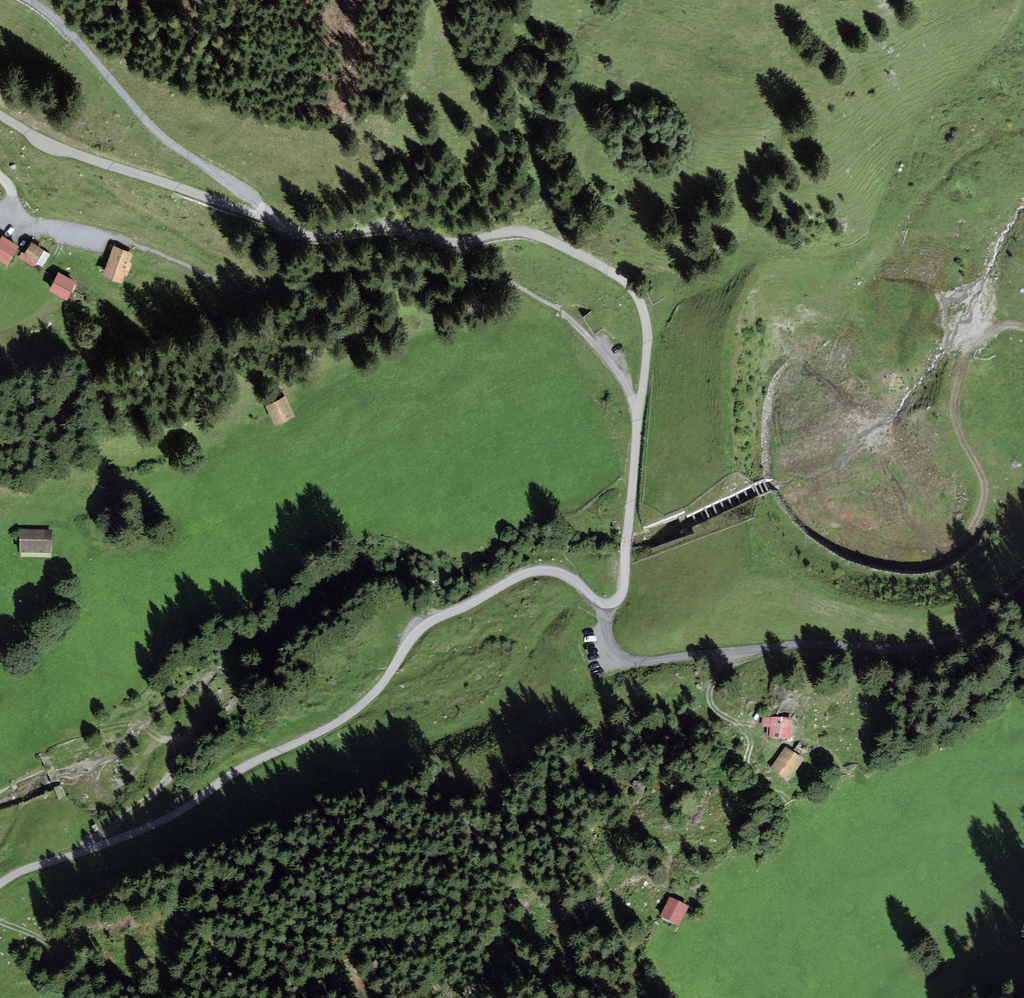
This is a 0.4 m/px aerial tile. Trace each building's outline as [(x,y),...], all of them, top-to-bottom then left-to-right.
[(2,235),(0,238),(0,260),(6,265),(19,245),(2,235)] [(44,250),(31,243),(23,256),(35,264),(44,250)] [(133,253),(113,245),(102,276),(122,283),(125,275),(127,276),(132,263),(130,262),(133,253)] [(76,281),(58,272),(49,290),(66,299),(76,281)] [(664,299),(658,287),(647,292),(653,305),(664,299)] [(296,417),(285,396),(265,406),(275,427),(296,417)] [(52,530),(19,529),(18,552),(51,553),(52,530)] [(790,738),(791,718),(762,716),(761,727),(770,727),(769,737),(790,738)] [(804,759),(785,746),(770,768),(789,781),(804,759)] [(689,906),(669,896),(659,916),(679,925),(689,906)]
